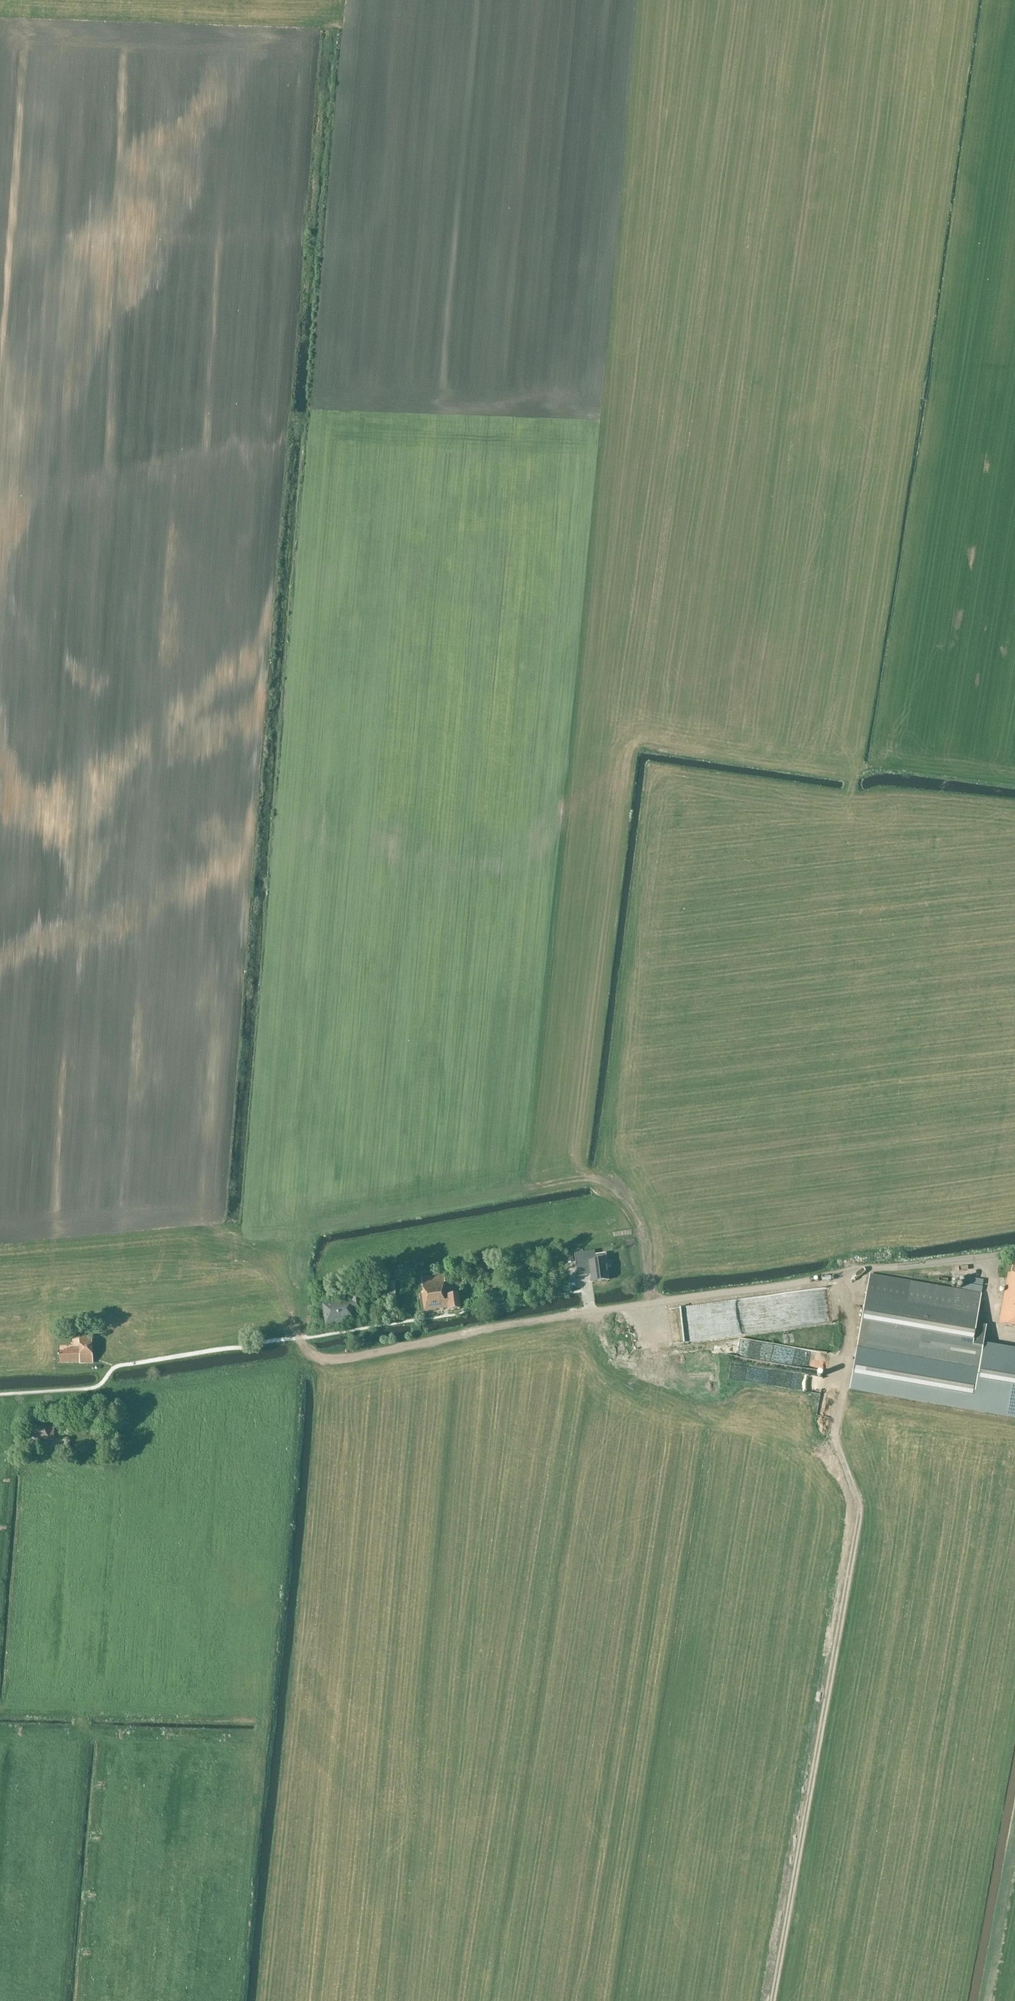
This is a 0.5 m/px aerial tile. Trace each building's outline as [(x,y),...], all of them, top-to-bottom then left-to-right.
[(608,1280),(606,1260),(595,1261),(594,1251),(574,1254),(577,1277),(579,1277),(579,1276),(585,1275),(585,1276),(587,1276),(587,1275),(591,1274),(592,1283),(608,1280)] [(1012,1264),(1010,1274),(1008,1273),(998,1324),(1014,1327),(1014,1265),(1012,1264)] [(981,1294),(870,1274),(851,1388),(1014,1417),(1014,1348),(983,1343),(986,1326),(976,1324),(981,1294)] [(449,1311),(461,1309),(458,1294),(448,1296),(444,1275),(421,1278),(422,1285),(423,1293),(421,1294),(424,1312),(448,1308),(449,1311)] [(351,1300),(340,1302),(341,1303),(334,1304),(334,1303),(323,1304),(326,1323),(340,1321),(339,1319),(345,1318),(345,1321),(354,1319),(353,1310),(361,1309),(359,1293),(350,1295),(351,1300)] [(80,1364),(93,1364),(92,1343),(91,1337),(80,1337),(80,1343),(80,1348),(67,1349),(67,1351),(58,1352),(59,1364),(80,1363),(80,1364)] [(54,1440),(54,1428),(49,1428),(32,1427),(32,1437),(40,1437),(40,1440),(54,1440)] [(70,1441),(57,1440),(57,1450),(70,1450),(70,1441)]
